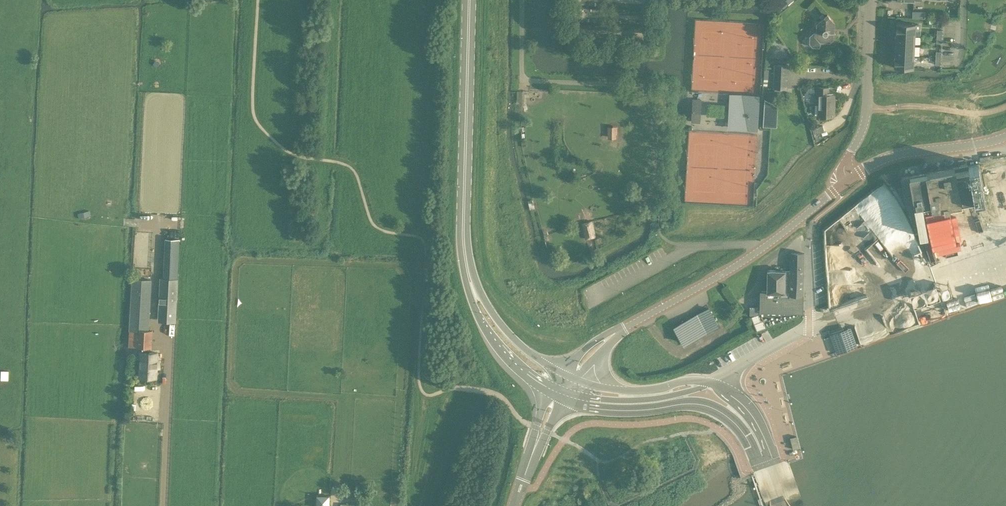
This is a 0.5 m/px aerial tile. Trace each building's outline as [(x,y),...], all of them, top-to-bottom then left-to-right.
[(814,32),(809,36),(809,43),(812,47),(819,47),(820,43),(828,43),(835,37),(835,33),(833,32),(832,31),(832,20),(826,14),(817,22),(818,24),(815,27),(816,29),(814,31),(814,32)] [(896,34),(915,35),(916,24),(897,23),(896,34)] [(896,45),(915,46),(915,35),(896,34),(896,45)] [(914,57),(915,46),(896,45),(895,56),(914,57)] [(914,68),(914,57),(895,56),(895,67),(914,68)] [(775,64),(774,81),(787,81),(788,65),(775,64)] [(834,115),(834,106),(833,106),(833,103),(834,103),(834,94),(828,94),(828,87),(815,87),(815,95),(819,95),(819,115),(834,115)] [(758,128),(759,96),(741,95),(742,99),(733,98),(737,127),(746,128),(758,128)] [(702,99),(692,98),(691,122),(700,122),(702,99)] [(898,188),(900,197),(904,196),(906,206),(914,205),(919,234),(958,227),(954,202),(959,201),(984,197),(978,163),(967,165),(958,166),(924,172),(923,163),(899,167),(900,170),(902,182),(903,187),(898,188)] [(596,236),(592,220),(581,223),(585,239),(586,239),(595,237),(596,236)] [(161,278),(159,321),(175,322),(177,279),(179,239),(166,238),(164,278),(161,278)] [(761,291),(761,311),(802,312),(803,253),(791,252),(791,258),(779,258),(778,270),(767,270),(767,291),(761,291)] [(133,279),(130,329),(137,330),(137,346),(142,346),(149,347),(151,347),(152,330),(148,330),(151,280),(133,279)] [(709,308),(675,327),(683,343),(684,342),(717,323),(714,317),(709,308)] [(834,332),(830,334),(835,347),(837,353),(857,346),(854,336),(853,334),(846,336),(843,329),(834,332)] [(136,359),(135,368),(140,369),(140,376),(156,377),(157,352),(149,352),(149,347),(142,346),(142,351),(141,351),(141,359),(136,359)] [(706,371),(712,368),(717,365),(714,360),(703,366),(706,371)]
